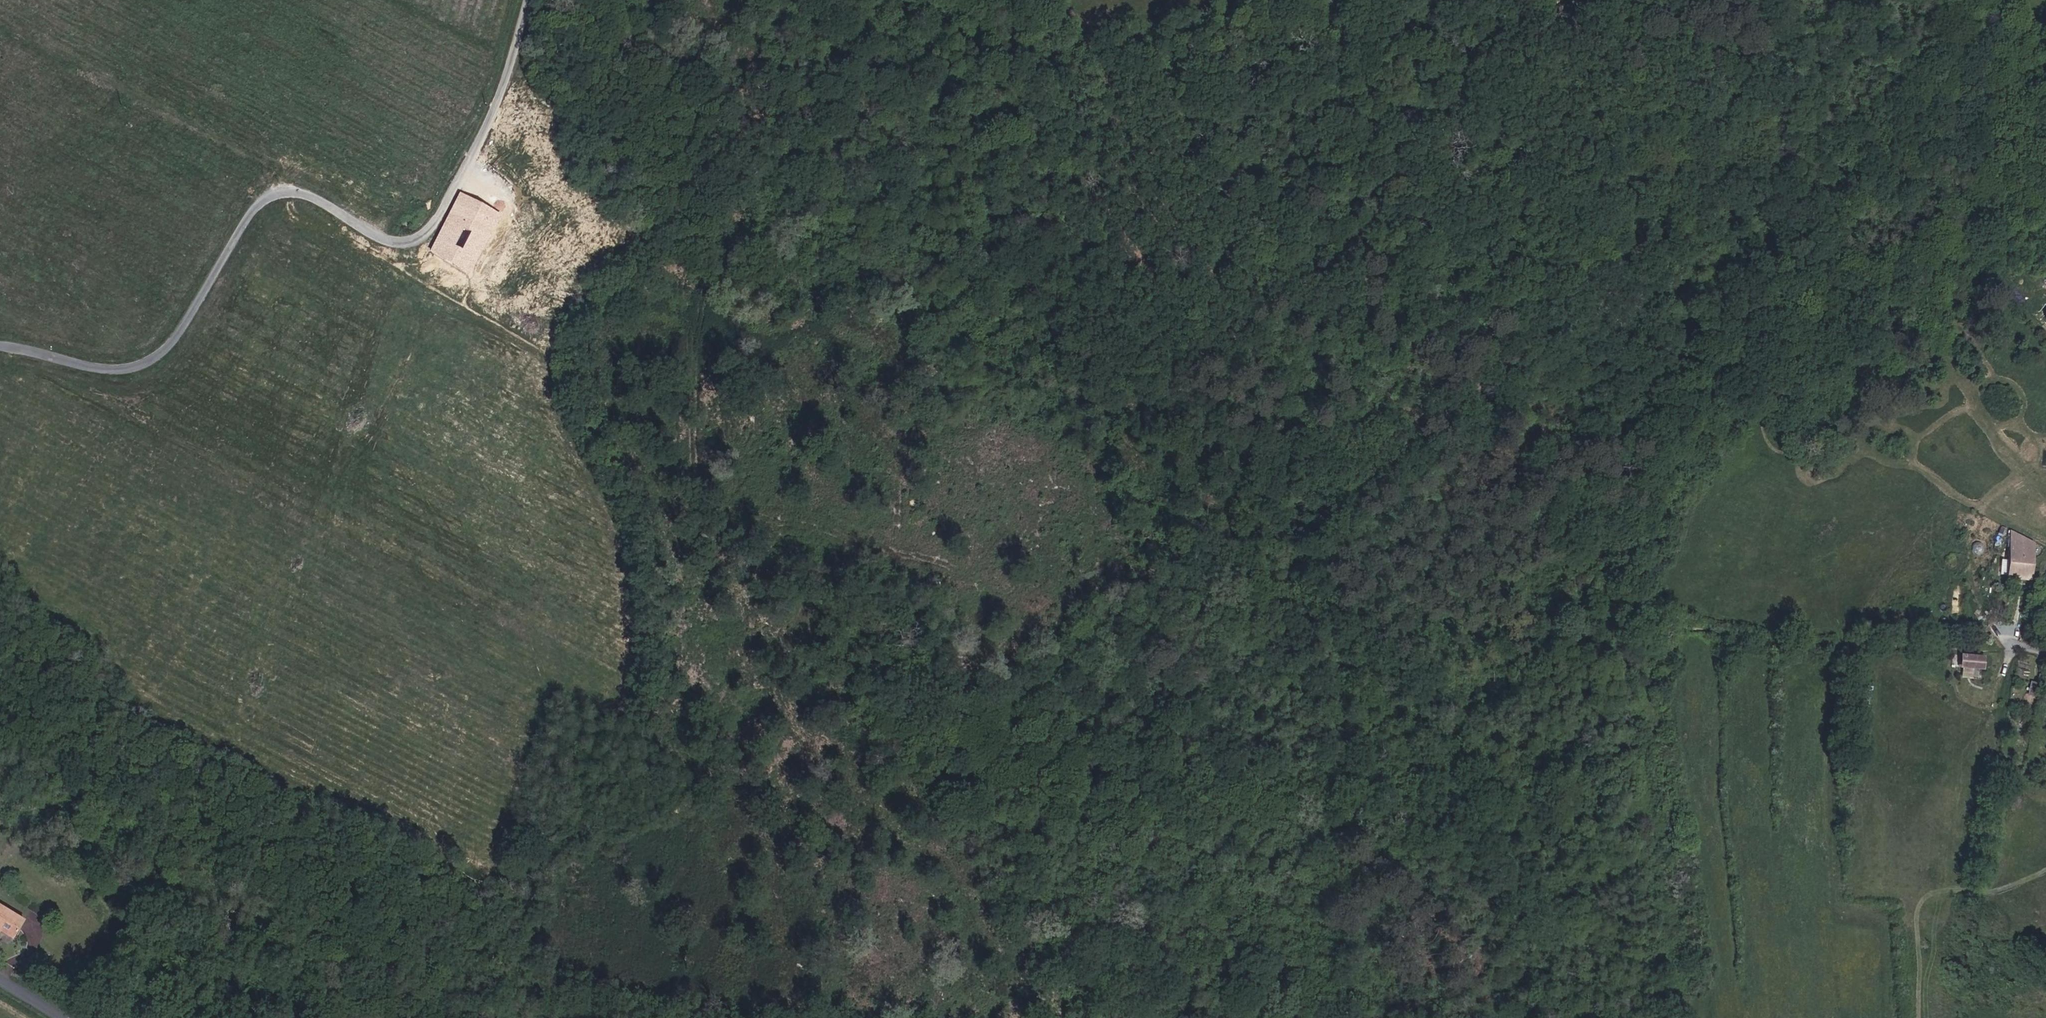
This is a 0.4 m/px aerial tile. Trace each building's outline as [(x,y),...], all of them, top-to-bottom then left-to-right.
[(1573,58),(1566,52),(1560,59),(1567,65),(1573,58)] [(502,221),(459,198),(433,249),(430,254),(469,278),(475,267),(490,241),(502,221)] [(2035,543),(2010,526),(2006,593),(2032,579),(2035,543)] [(1983,671),(1983,659),(1963,659),(1963,671),(1983,671)] [(27,922),(0,904),(0,929),(15,939),(27,922)]
